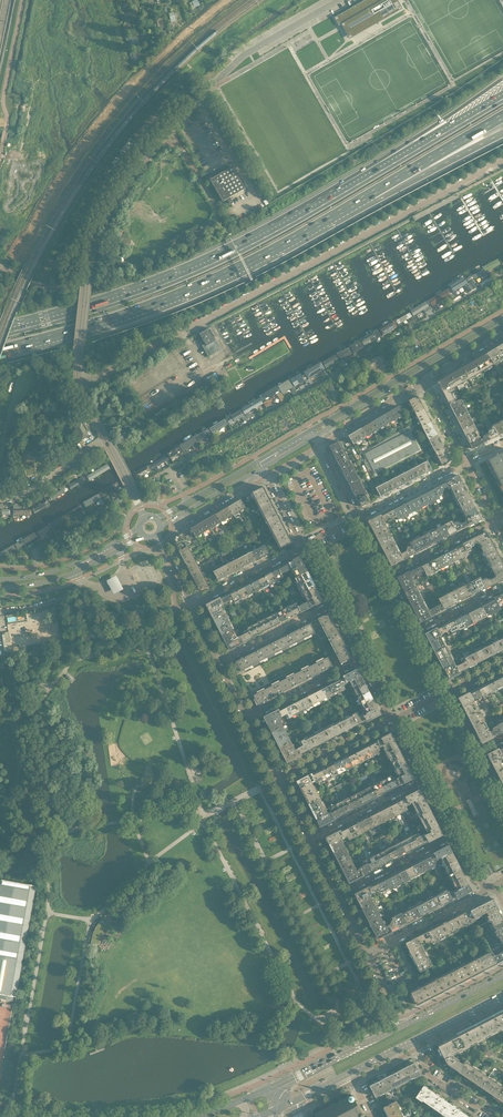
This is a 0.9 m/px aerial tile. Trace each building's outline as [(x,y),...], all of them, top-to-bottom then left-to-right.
[(4,51),(2,64),(15,0),(4,51)] [(270,43),(260,47),(263,53),(272,49),(270,43)] [(166,99),(159,105),(161,107),(163,105),(164,105),(168,101),(169,102),(172,99),(171,98),(175,94),(172,91),(168,96),(165,98),(166,99)] [(210,179),(210,181),(211,181),(222,201),(222,202),(224,202),(224,201),(227,200),(230,204),(232,205),(233,202),(231,199),(233,198),(232,196),(244,190),(245,190),(245,188),(244,188),(233,168),(233,167),(231,166),(231,167),(221,173),(219,169),(216,170),(218,175),(211,179),(210,179)] [(485,273),(500,265),(497,259),(482,268),(485,273)] [(55,270),(52,268),(50,266),(52,263),(49,262),(44,271),(46,273),(47,271),(52,274),(52,272),(53,273),(55,270)] [(469,283),(484,274),(482,270),(466,279),(469,283)] [(452,293),(467,284),(463,277),(448,286),(452,293)] [(432,307),(450,297),(446,290),(428,300),(432,307)] [(413,316),(428,307),(425,302),(410,311),(413,316)] [(431,306),(424,310),(427,315),(434,311),(431,306)] [(397,325),(412,317),(409,313),(395,321),(397,325)] [(413,317),(408,320),(411,324),(413,323),(414,325),(417,323),(413,317)] [(382,337),(397,327),(393,320),(377,330),(382,337)] [(201,337),(202,339),(206,344),(202,346),(209,357),(219,351),(214,342),(216,341),(208,328),(199,334),(201,337)] [(364,347),(381,338),(376,330),(359,340),(364,347)] [(355,352),(363,348),(359,340),(351,344),(355,352)] [(342,359),(353,353),(349,346),(338,352),(342,359)] [(369,346),(361,351),(363,355),(367,353),(372,350),(369,346)] [(487,354),(493,365),(502,359),(502,353),(499,347),(487,354)] [(178,348),(166,354),(169,359),(180,352),(178,348)] [(327,367),(340,360),(337,353),(323,361),(327,367)] [(381,354),(367,362),(371,368),(385,360),(381,354)] [(487,354),(475,361),(482,372),(493,365),(487,354)] [(309,377),(327,367),(322,360),(305,370),(309,377)] [(475,361),(463,368),(469,379),(482,372),(475,361)] [(463,368),(451,375),(457,386),(469,379),(463,368)] [(296,385),(306,379),(301,372),(291,378),(296,385)] [(451,375),(438,383),(444,394),(449,390),(449,391),(457,386),(451,375)] [(283,392),(294,385),(290,378),(279,385),(283,392)] [(498,393),(495,387),(493,383),(488,385),(493,396),(498,393)] [(265,399),(281,390),(277,384),(265,391),(264,397),(265,399)] [(449,390),(444,394),(449,405),(455,402),(455,401),(458,399),(456,397),(454,399),(449,391),(449,390)] [(424,409),(417,396),(408,401),(415,414),(424,409)] [(501,401),(498,396),(493,399),(496,404),(501,401)] [(245,414),(263,403),(260,397),(241,408),(245,414)] [(69,398),(60,400),(62,408),(71,405),(69,398)] [(269,399),(263,402),(266,408),(272,404),(269,399)] [(459,400),(455,402),(449,405),(453,411),(464,405),(462,401),(459,400)] [(464,405),(453,411),(456,418),(468,412),(464,405)] [(398,406),(386,414),(391,422),(403,415),(398,406)] [(230,423),(245,414),(241,408),(226,417),(230,423)] [(431,422),(424,409),(415,414),(422,426),(431,422)] [(468,412),(456,418),(459,424),(471,418),(468,412)] [(386,414),(373,421),(378,430),(391,422),(386,414)] [(214,431),(228,422),(225,418),(211,427),(214,431)] [(471,418),(459,424),(463,430),(474,424),(471,418)] [(373,421),(361,428),(366,437),(378,430),(373,421)] [(82,422),(74,427),(82,440),(89,436),(87,431),(89,430),(89,427),(87,425),(85,424),(83,425),(82,422)] [(437,435),(431,422),(422,426),(428,439),(437,435)] [(497,422),(492,425),(498,436),(502,433),(497,422)] [(474,424),(463,430),(466,437),(477,431),(474,424)] [(498,436),(492,425),(491,424),(486,426),(489,431),(488,431),(488,432),(489,434),(492,439),(498,436)] [(409,426),(363,453),(365,458),(364,462),(367,468),(371,470),(374,475),(422,450),(409,426)] [(198,441),(212,433),(209,427),(195,436),(198,441)] [(361,428),(348,436),(353,444),(366,437),(361,428)] [(477,431),(466,437),(469,443),(481,437),(477,431)] [(492,439),(489,434),(486,435),(485,434),(483,435),(483,436),(483,438),(481,439),(483,444),(492,439)] [(444,448),(437,435),(428,439),(435,452),(444,448)] [(184,450),(198,442),(194,436),(180,444),(184,450)] [(481,437),(469,443),(472,449),(474,449),(483,444),(481,439),(481,437)] [(347,457),(339,442),(330,446),(338,462),(347,457)] [(171,457),(183,451),(180,445),(168,452),(171,457)] [(450,460),(444,448),(435,452),(442,465),(450,460)] [(486,461),(488,465),(489,465),(488,465),(490,464),(491,467),(492,467),(492,470),(491,470),(491,471),(495,479),(496,479),(495,478),(497,478),(498,480),(499,481),(499,484),(498,484),(502,492),(502,452),(486,461)] [(152,469),(170,458),(167,454),(149,464),(152,469)] [(355,472),(347,457),(338,462),(345,477),(355,472)] [(427,461),(414,468),(419,477),(432,470),(427,461)] [(89,481),(110,469),(107,464),(86,477),(89,481)] [(136,478),(151,469),(148,464),(134,473),(136,478)] [(414,468),(401,474),(406,483),(419,477),(414,468)] [(355,472),(345,477),(353,492),(363,487),(355,472)] [(401,474),(389,481),(393,490),(406,483),(401,474)] [(458,475),(446,481),(449,486),(448,486),(449,488),(461,481),(458,475)] [(70,490),(85,481),(83,477),(68,486),(70,490)] [(389,481),(376,488),(380,497),(393,490),(389,481)] [(444,488),(448,486),(449,486),(446,481),(434,488),(439,498),(440,500),(443,499),(441,495),(441,494),(444,488)] [(461,481),(449,488),(452,494),(465,488),(461,481)] [(101,498),(115,490),(113,486),(99,494),(101,498)] [(270,500),(263,487),(252,492),(253,493),(251,493),(258,506),(270,500)] [(363,487),(353,492),(361,507),(370,502),(363,487)] [(51,501),(68,491),(66,488),(49,498),(51,501)] [(439,498),(434,488),(427,491),(432,502),(439,498)] [(465,488),(452,494),(456,500),(468,494),(465,488)] [(427,491),(420,495),(425,505),(432,502),(427,491)] [(86,507),(100,499),(98,494),(83,503),(86,507)] [(468,494),(456,500),(459,507),(471,501),(468,494)] [(420,495),(413,498),(419,509),(425,505),(420,495)] [(413,498),(407,502),(412,512),(419,509),(413,498)] [(241,499),(228,506),(233,515),(246,507),(242,502),(241,499)] [(277,514),(274,507),(270,500),(258,506),(260,511),(258,512),(257,513),(258,515),(262,513),(265,520),(277,514)] [(34,515),(50,505),(47,501),(31,510),(34,515)] [(471,501),(459,507),(462,513),(474,507),(471,501)] [(407,502),(400,505),(405,516),(412,512),(407,502)] [(393,509),(397,518),(398,520),(405,516),(400,505),(393,509)] [(228,506),(216,513),(221,522),(233,515),(228,506)] [(68,519),(82,511),(80,507),(65,514),(68,519)] [(474,507),(462,513),(465,519),(478,513),(474,507)] [(393,509),(381,515),(383,520),(384,520),(389,518),(393,519),(394,518),(395,519),(397,518),(393,509)] [(216,513),(204,521),(209,529),(221,522),(216,513)] [(478,513),(465,519),(466,521),(469,526),(481,520),(478,513)] [(284,528),(277,514),(265,520),(272,534),(284,528)] [(50,529),(67,520),(64,515),(47,524),(50,529)] [(381,515),(368,521),(372,529),(385,522),(384,520),(383,520),(381,515)] [(204,521),(191,528),(195,537),(209,529),(204,521)] [(451,521),(444,525),(450,536),(457,532),(452,522),(451,521)] [(454,521),(452,522),(457,532),(469,526),(466,521),(460,524),(456,522),(455,522),(454,521)] [(385,522),(372,529),(376,536),(389,530),(385,522)] [(444,525),(437,528),(443,539),(450,536),(444,525)] [(39,537),(50,530),(48,526),(36,533),(39,537)] [(292,542),(284,528),(272,534),(280,548),(281,547),(281,548),(292,542)] [(437,528),(430,532),(436,543),(443,539),(437,528)] [(389,530),(376,536),(380,543),(392,537),(389,530)] [(475,538),(478,543),(479,544),(490,538),(487,531),(475,538)] [(430,532),(424,535),(429,546),(436,543),(430,532)] [(17,550),(37,539),(34,534),(15,545),(17,550)] [(182,534),(173,538),(179,551),(188,546),(182,534)] [(424,535),(417,539),(422,550),(429,546),(424,535)] [(392,537),(380,543),(383,551),(396,544),(392,537)] [(473,545),(474,544),(478,543),(475,538),(462,544),(466,552),(471,550),(472,546),(473,545)] [(490,538),(479,544),(482,550),(493,544),(490,538)] [(410,543),(410,544),(415,553),(422,550),(417,539),(410,543)] [(265,544),(252,551),(256,560),(269,553),(265,544)] [(396,544),(383,551),(387,558),(400,552),(396,544)] [(406,551),(401,553),(400,554),(403,559),(415,553),(410,544),(408,545),(408,546),(407,547),(406,551)] [(462,544),(456,548),(461,558),(468,555),(466,552),(462,544)] [(493,544),(482,550),(485,556),(497,550),(493,544)] [(15,549),(13,545),(0,553),(0,557),(1,558),(15,549)] [(188,546),(179,551),(186,564),(195,559),(188,546)] [(456,548),(449,551),(454,562),(461,558),(456,548)] [(497,550),(485,556),(488,563),(500,557),(500,556),(497,550)] [(252,551),(239,558),(243,567),(256,560),(252,551)] [(449,551),(442,555),(447,565),(454,562),(449,551)] [(400,552),(387,558),(391,566),(403,559),(400,554),(401,553),(400,552)] [(442,555),(435,558),(440,569),(447,565),(442,555)] [(488,563),(491,569),(502,563),(500,556),(500,557),(488,563)] [(307,572),(299,557),(288,563),(291,569),(295,578),(307,572)] [(239,558),(226,564),(231,573),(243,567),(239,558)] [(435,558),(428,562),(434,573),(440,569),(435,558)] [(195,559),(186,564),(192,577),(201,572),(195,559)] [(428,562),(421,565),(424,570),(425,572),(427,576),(434,573),(428,562)] [(288,563),(278,568),(281,574),(291,569),(288,563)] [(491,569),(494,576),(502,571),(502,563),(491,569)] [(213,571),(218,580),(231,573),(226,564),(213,571)] [(421,565),(409,572),(411,577),(417,574),(420,574),(422,573),(425,572),(424,570),(421,565)] [(283,577),(281,574),(278,568),(271,572),(276,581),(278,585),(282,583),(280,579),(283,577)] [(494,576),(495,577),(498,582),(502,579),(502,571),(494,576)] [(201,572),(192,577),(199,590),(208,585),(201,572)] [(271,572),(264,575),(269,584),(276,581),(271,572)] [(314,586),(307,572),(295,578),(303,592),(314,586)] [(409,572),(397,578),(401,585),(412,579),(411,577),(409,572)] [(117,574),(107,579),(114,593),(124,588),(117,574)] [(264,575),(257,579),(262,588),(269,584),(264,575)] [(480,577),(473,581),(479,592),(486,588),(482,581),(480,577)] [(486,588),(498,582),(495,577),(491,579),(489,580),(485,579),(482,581),(486,588)] [(257,579),(250,582),(255,592),(262,588),(257,579)] [(412,579),(401,585),(405,592),(416,586),(412,579)] [(473,581),(466,584),(472,595),(479,592),(473,581)] [(250,582),(244,586),(249,595),(255,592),(250,582)] [(466,584),(459,588),(465,599),(472,595),(466,584)] [(244,586),(237,589),(241,599),(249,595),(244,586)] [(314,586),(303,592),(307,599),(318,593),(314,586)] [(416,586),(405,592),(409,600),(420,594),(416,586)] [(465,599),(459,588),(452,591),(458,603),(465,599)] [(230,593),(234,601),(235,602),(241,599),(237,589),(230,593)] [(452,591),(445,595),(451,606),(458,603),(452,591)] [(230,593),(219,598),(222,604),(229,601),(230,603),(234,601),(230,593)] [(318,593),(307,599),(308,601),(311,607),(322,601),(318,593)] [(420,594),(409,600),(412,607),(424,601),(420,594)] [(495,599),(499,607),(501,605),(501,604),(502,603),(502,594),(495,599)] [(451,606),(445,595),(438,598),(441,603),(441,604),(444,610),(451,606)] [(219,598),(207,605),(210,611),(221,605),(221,606),(223,605),(222,604),(219,598)] [(495,599),(488,602),(493,613),(500,609),(499,607),(495,599)] [(308,601),(298,606),(301,612),(311,607),(308,601)] [(424,601),(412,607),(416,614),(427,608),(424,601)] [(488,602),(481,605),(487,616),(493,613),(488,602)] [(296,603),(289,606),(294,616),(301,612),(298,606),(296,603)] [(428,610),(428,611),(431,616),(444,610),(441,604),(441,603),(438,604),(435,605),(435,607),(428,610)] [(221,605),(210,611),(214,619),(225,613),(221,606),(221,605)] [(481,605),(474,609),(480,620),(487,616),(481,605)] [(289,606),(282,610),(287,619),(294,616),(289,606)] [(427,608),(416,614),(420,622),(431,616),(428,611),(428,610),(427,608)] [(474,609),(468,613),(473,623),(480,620),(474,609)] [(282,610),(275,613),(280,623),(287,619),(282,610)] [(225,613),(214,619),(218,627),(229,621),(225,613)] [(275,613),(268,617),(273,627),(280,623),(275,613)] [(336,627),(331,620),(328,613),(327,614),(319,618),(327,632),(336,627)] [(468,613),(461,616),(466,627),(473,623),(468,613)] [(461,616),(454,620),(459,630),(466,627),(461,616)] [(268,617),(261,620),(266,630),(273,627),(268,617)] [(328,635),(327,632),(319,618),(310,623),(310,624),(313,629),(314,633),(308,636),(309,638),(317,633),(320,639),(328,635)] [(261,620),(255,624),(260,634),(266,630),(261,620)] [(454,620),(447,623),(452,634),(459,630),(454,620)] [(488,620),(483,623),(485,626),(482,627),(483,630),(492,625),(491,623),(490,623),(488,620)] [(229,621),(218,627),(222,635),(233,629),(229,621)] [(447,623),(436,629),(439,635),(445,632),(446,632),(447,634),(448,636),(452,634),(447,623)] [(248,627),(248,629),(253,637),(260,634),(255,624),(248,627)] [(314,633),(313,629),(310,624),(295,631),(300,640),(308,636),(314,633)] [(344,643),(340,635),(336,627),(327,632),(328,635),(335,648),(344,643)] [(233,629),(222,635),(226,642),(237,637),(237,636),(233,629)] [(253,637),(248,629),(244,631),(246,633),(242,635),(241,631),(238,633),(239,636),(242,643),(253,637)] [(436,629),(430,632),(430,631),(425,634),(428,638),(430,642),(441,637),(439,635),(436,629)] [(2,632),(2,642),(11,641),(11,631),(2,632)] [(295,631),(280,639),(285,648),(300,640),(295,631)] [(237,637),(226,642),(230,649),(242,643),(239,636),(237,636),(237,637)] [(441,637),(430,642),(435,651),(445,646),(441,637)] [(498,638),(491,642),(497,653),(502,650),(502,648),(498,638)] [(280,639),(265,646),(270,656),(285,648),(280,639)] [(497,653),(491,642),(485,646),(490,657),(497,653)] [(351,658),(348,651),(344,643),(335,648),(339,655),(337,656),(341,663),(351,658)] [(446,645),(445,646),(435,651),(440,660),(450,655),(451,654),(446,645)] [(265,646),(251,654),(255,663),(270,656),(265,646)] [(490,657),(485,646),(478,649),(483,660),(490,657)] [(483,660),(478,649),(471,653),(476,664),(483,660)] [(476,664),(471,653),(464,656),(470,667),(476,664)] [(251,654),(236,661),(241,671),(255,663),(251,654)] [(450,655),(440,660),(444,669),(454,663),(450,655)] [(460,658),(461,660),(462,661),(461,663),(456,666),(459,673),(470,667),(464,656),(460,658)] [(327,657),(313,664),(318,674),(332,666),(327,657)] [(454,663),(444,669),(447,674),(446,674),(449,679),(454,677),(453,676),(459,673),(456,666),(454,663)] [(313,664),(297,672),(302,682),(318,674),(313,664)] [(356,670),(344,676),(347,683),(349,682),(349,681),(360,675),(358,671),(356,670)] [(76,679),(74,678),(77,675),(74,676),(67,671),(64,675),(71,681),(68,685),(70,682),(72,684),(76,679)] [(297,672),(283,680),(288,689),(302,682),(297,672)] [(360,675),(349,681),(349,682),(353,689),(364,683),(360,675)] [(345,684),(347,683),(344,676),(334,681),(340,692),(345,689),(344,686),(345,685),(345,684)] [(493,681),(497,690),(502,687),(502,684),(500,677),(493,681)] [(283,680),(268,688),(273,697),(288,689),(283,680)] [(334,681),(328,684),(334,695),(340,692),(334,681)] [(493,681),(485,684),(490,694),(497,690),(493,681)] [(364,683),(353,689),(357,697),(369,691),(364,683)] [(328,684),(321,688),(327,699),(334,695),(328,684)] [(485,684),(478,688),(482,696),(483,697),(490,694),(485,684)] [(268,688),(253,695),(258,705),(273,697),(268,688)] [(321,688),(314,692),(320,702),(327,699),(321,688)] [(478,688),(469,693),(472,698),(475,697),(478,698),(482,696),(478,688)] [(369,691),(357,697),(362,705),(373,699),(369,691)] [(314,692),(307,695),(313,706),(320,702),(314,692)] [(469,693),(461,697),(459,698),(463,706),(474,701),(472,698),(469,693)] [(307,695),(300,699),(306,710),(313,706),(307,695)] [(300,699),(294,702),(299,713),(306,710),(300,699)] [(341,702),(344,708),(350,705),(347,699),(341,702)] [(373,699),(362,705),(365,713),(366,713),(377,707),(373,699)] [(474,701),(463,706),(468,715),(479,710),(474,701)] [(294,702),(287,706),(292,717),(299,713),(294,702)] [(287,706),(278,710),(281,717),(285,715),(287,719),(292,717),(287,706)] [(366,713),(365,713),(363,714),(367,721),(379,714),(379,712),(377,707),(366,713)] [(479,709),(479,710),(468,715),(473,724),(483,719),(484,718),(479,709)] [(278,710),(265,717),(268,724),(279,718),(279,719),(281,717),(278,710)] [(357,712),(349,716),(355,727),(367,721),(363,714),(359,716),(357,712)] [(355,727),(349,716),(345,718),(351,729),(355,727)] [(279,718),(268,724),(272,731),(283,726),(279,719),(279,718)] [(345,718),(338,721),(344,732),(351,729),(345,718)] [(483,719),(473,724),(477,733),(487,728),(488,728),(483,719)] [(338,721),(331,725),(337,736),(344,732),(338,721)] [(331,725),(324,729),(330,740),(337,736),(331,725)] [(492,730),(489,731),(492,737),(501,732),(497,725),(493,727),(492,730)] [(283,726),(272,731),(276,739),(287,734),(283,726)] [(487,728),(477,733),(482,742),(492,737),(489,731),(487,728)] [(324,729),(318,732),(323,743),(330,740),(324,729)] [(318,732),(311,736),(317,747),(323,743),(318,732)] [(287,734),(276,739),(280,747),(291,742),(287,734)] [(389,734),(376,741),(380,748),(383,746),(382,746),(393,740),(391,735),(389,734)] [(311,736),(304,739),(310,750),(317,747),(311,736)] [(301,746),(297,748),(301,755),(310,750),(304,739),(299,742),(301,746)] [(382,746),(383,746),(386,754),(398,748),(393,740),(382,746)] [(376,741),(369,744),(375,756),(379,753),(378,751),(380,750),(381,749),(380,748),(376,741)] [(291,742),(280,747),(284,755),(295,750),(295,749),(291,742)] [(369,744),(362,748),(368,759),(375,756),(369,744)] [(295,750),(284,755),(288,762),(301,755),(297,748),(295,749),(295,750)] [(362,748),(355,752),(360,763),(368,759),(362,748)] [(398,748),(386,754),(390,762),(402,756),(398,748)] [(498,749),(489,753),(488,754),(492,763),(502,757),(502,755),(501,755),(498,749)] [(355,752),(347,756),(353,767),(360,763),(355,752)] [(347,756),(340,759),(346,770),(353,767),(347,756)] [(402,756),(390,762),(394,769),(406,764),(402,756)] [(492,763),(497,772),(502,769),(502,758),(502,757),(492,763)] [(340,759),(333,763),(338,774),(346,770),(340,759)] [(333,763),(326,767),(331,778),(338,774),(333,763)] [(406,764),(394,769),(398,777),(399,777),(410,771),(406,764)] [(326,767),(318,770),(324,782),(331,778),(326,767)] [(324,782),(318,770),(311,774),(315,782),(317,783),(319,787),(323,785),(322,783),(324,782)] [(399,777),(398,777),(396,778),(399,785),(412,779),(412,776),(410,771),(399,777)] [(311,774),(298,781),(301,788),(312,783),(315,782),(311,774)] [(390,776),(386,778),(392,789),(399,785),(396,778),(395,777),(394,777),(392,778),(390,776)] [(386,778),(379,782),(385,792),(392,789),(386,778)] [(379,782),(372,785),(377,796),(385,792),(379,782)] [(312,783),(301,788),(305,796),(316,790),(312,783)] [(372,785),(365,789),(370,800),(377,796),(372,785)] [(365,789),(358,793),(363,804),(370,800),(365,789)] [(316,790),(305,796),(309,804),(320,798),(316,790)] [(418,790),(405,797),(409,803),(412,802),(422,796),(420,791),(418,790)] [(358,793),(350,797),(356,807),(363,804),(358,793)] [(422,796),(412,802),(416,810),(426,804),(422,796)] [(350,797),(343,800),(348,811),(356,807),(350,797)] [(405,797),(397,801),(402,812),(405,811),(404,809),(406,808),(406,806),(409,804),(409,803),(405,797)] [(320,798),(309,804),(313,811),(324,806),(320,798)] [(475,806),(470,798),(465,800),(470,809),(474,816),(479,814),(475,806)] [(343,800),(336,804),(341,815),(348,811),(343,800)] [(397,801),(390,805),(395,816),(402,812),(397,801)] [(330,811),(330,812),(334,819),(341,815),(336,804),(331,807),(332,808),(330,809),(330,811)] [(426,804),(416,810),(420,817),(431,812),(426,804)] [(390,805),(383,808),(389,819),(395,816),(390,805)] [(324,806),(313,811),(317,819),(328,813),(324,806)] [(383,808),(376,812),(382,823),(389,819),(383,808)] [(328,813),(317,819),(320,826),(334,819),(330,812),(328,813)] [(376,812),(369,815),(375,827),(382,823),(376,812)] [(431,812),(420,817),(424,825),(434,820),(431,812)] [(369,815),(362,819),(368,830),(375,827),(369,815)] [(362,819),(355,822),(361,834),(368,830),(362,819)] [(434,820),(424,825),(427,832),(428,833),(438,828),(434,820)] [(355,822),(349,826),(354,837),(361,834),(355,822)] [(349,826),(340,831),(343,838),(347,837),(348,838),(350,837),(351,839),(354,837),(349,826)] [(438,828),(428,833),(427,832),(425,834),(429,841),(441,835),(442,834),(441,833),(438,828)] [(340,831),(326,837),(330,844),(340,839),(343,838),(340,831)] [(418,833),(414,834),(420,846),(429,841),(425,834),(425,833),(421,835),(420,833),(418,834),(418,833)] [(420,846),(414,834),(407,838),(412,849),(420,846)] [(407,838),(400,842),(406,853),(412,849),(407,838)] [(340,839),(330,844),(334,852),(344,847),(340,839)] [(406,853),(400,842),(393,846),(399,856),(406,853)] [(393,846),(386,849),(392,860),(399,856),(393,846)] [(344,847),(334,852),(338,860),(348,854),(344,847)] [(447,847),(435,853),(438,860),(440,858),(451,852),(449,847),(447,847)] [(386,849),(379,853),(385,864),(392,860),(386,849)] [(451,852),(440,858),(444,866),(455,860),(451,852)] [(379,853),(372,856),(378,867),(385,864),(379,853)] [(435,853),(426,857),(431,868),(435,867),(434,865),(436,864),(435,862),(437,861),(436,860),(438,860),(435,853)] [(348,854),(338,860),(342,868),(353,862),(348,854)] [(378,867),(372,856),(366,860),(371,871),(378,867)] [(426,857),(419,861),(424,872),(431,868),(426,857)] [(359,868),(362,875),(371,871),(366,860),(362,862),(363,863),(361,864),(362,866),(359,868)] [(455,860),(444,866),(448,874),(459,868),(455,860)] [(419,861),(412,864),(418,875),(424,872),(419,861)] [(353,862),(342,868),(346,876),(356,870),(353,862)] [(412,864),(405,868),(410,879),(418,875),(412,864)] [(356,870),(346,876),(349,882),(362,875),(359,868),(356,870)] [(405,868),(398,872),(404,883),(410,879),(405,868)] [(459,868),(448,874),(452,882),(463,876),(459,868)] [(398,872),(391,875),(396,886),(404,883),(398,872)] [(391,875),(384,879),(390,890),(396,886),(391,875)] [(463,876),(452,882),(456,889),(467,884),(463,876)] [(0,879),(0,999),(13,1001),(14,996),(16,997),(24,954),(23,953),(36,885),(0,879)] [(384,879),(377,882),(383,893),(390,890),(384,879)] [(377,882),(368,887),(372,894),(374,893),(374,894),(376,893),(377,894),(379,893),(380,895),(383,893),(377,882)] [(467,884),(456,889),(457,890),(455,891),(458,897),(469,891),(470,889),(467,884)] [(368,887),(355,894),(359,900),(369,895),(372,894),(368,887)] [(446,889),(443,891),(449,902),(458,897),(455,891),(454,890),(452,891),(450,891),(449,890),(447,891),(446,889)] [(449,902),(443,891),(436,894),(442,905),(449,902)] [(442,905),(436,894),(430,898),(435,909),(442,905)] [(369,895),(359,900),(363,908),(373,903),(369,895)] [(435,909),(430,898),(423,901),(428,912),(435,909)] [(492,898),(482,903),(486,911),(497,905),(495,901),(493,901),(492,898)] [(423,901),(415,905),(421,916),(428,912),(423,901)] [(373,903),(363,908),(367,916),(377,910),(373,903)] [(482,903),(471,909),(470,909),(475,919),(477,918),(480,926),(487,922),(488,922),(487,919),(484,913),(486,912),(486,911),(482,903)] [(421,916),(415,905),(408,909),(414,920),(421,916)] [(497,905),(486,911),(486,912),(484,913),(487,919),(501,912),(497,905)] [(408,909),(401,912),(407,923),(414,920),(408,909)] [(470,909),(463,913),(469,924),(476,920),(475,919),(470,909)] [(377,910),(367,916),(371,924),(381,918),(377,910)] [(401,912),(395,916),(400,927),(407,923),(401,912)] [(487,919),(488,922),(487,922),(488,924),(489,923),(491,927),(492,926),(502,920),(502,917),(501,912),(487,919)] [(463,913),(456,917),(462,928),(469,924),(463,913)] [(390,924),(388,925),(391,931),(400,927),(395,916),(392,917),(393,919),(391,920),(392,922),(390,923),(390,924)] [(96,927),(102,930),(105,926),(110,922),(105,917),(100,922),(96,927)] [(456,917),(449,920),(455,931),(462,928),(456,917)] [(381,918),(371,924),(375,932),(386,926),(385,926),(381,918)] [(449,920),(442,924),(448,935),(455,931),(449,920)] [(492,926),(491,927),(487,929),(489,932),(490,931),(490,932),(491,932),(493,931),(494,934),(502,930),(502,920),(492,926)] [(442,924),(435,927),(441,938),(448,935),(442,924)] [(386,926),(375,932),(378,938),(391,931),(388,925),(385,926),(386,926)] [(102,930),(96,927),(93,934),(91,941),(98,942),(99,936),(102,930)] [(428,931),(433,940),(434,942),(441,938),(435,927),(428,931)] [(493,935),(491,936),(492,939),(494,938),(496,937),(497,940),(495,940),(493,941),(494,943),(502,939),(502,930),(494,934),(493,935)] [(428,931),(417,937),(419,942),(420,941),(424,939),(426,942),(430,940),(431,941),(433,940),(428,931)] [(417,937),(405,943),(409,950),(421,944),(420,941),(419,942),(417,937)] [(494,943),(493,944),(494,945),(497,952),(502,949),(502,939),(494,943)] [(421,944),(409,950),(413,957),(425,951),(421,944)] [(493,944),(489,946),(491,949),(498,964),(502,961),(502,949),(497,952),(494,945),(493,944)] [(498,964),(491,949),(484,953),(491,967),(498,964)] [(425,951),(413,957),(417,964),(428,958),(425,951)] [(491,967),(484,953),(477,956),(485,970),(491,967)] [(485,970),(477,956),(470,960),(478,974),(485,970)] [(432,965),(428,958),(417,964),(420,971),(432,965)] [(478,974),(470,960),(464,963),(471,977),(478,974)] [(471,977),(464,963),(457,967),(464,981),(471,977)] [(464,981),(457,967),(450,970),(458,984),(464,981)] [(458,984),(450,970),(444,974),(451,988),(458,984)] [(451,988),(444,974),(437,977),(444,991),(451,988)] [(444,991),(437,977),(430,981),(437,995),(444,991)] [(437,995),(430,981),(424,984),(431,998),(437,995)] [(431,998),(424,984),(417,988),(424,1002),(431,998)] [(424,1002),(417,988),(411,991),(411,992),(410,992),(417,1004),(418,1004),(418,1005),(424,1002)] [(494,1016),(501,1030),(502,1029),(502,1016),(501,1012),(494,1016)] [(494,1016),(487,1019),(494,1033),(501,1030),(494,1016)] [(487,1019),(479,1023),(487,1037),(494,1033),(487,1019)] [(479,1023),(473,1027),(480,1041),(487,1037),(479,1023)] [(473,1027),(466,1030),(473,1044),(480,1041),(473,1027)] [(466,1030),(458,1034),(466,1048),(473,1044),(466,1030)] [(458,1034),(451,1038),(459,1052),(466,1048),(458,1034)] [(451,1038),(444,1041),(451,1054),(452,1054),(453,1055),(459,1052),(451,1038)] [(444,1041),(438,1044),(439,1045),(438,1046),(445,1059),(451,1056),(451,1054),(444,1041)] [(485,1059),(494,1054),(491,1049),(481,1054),(482,1057),(485,1059)] [(452,1058),(451,1056),(445,1059),(447,1064),(458,1071),(462,1064),(453,1058),(452,1058)] [(465,1061),(462,1064),(458,1071),(462,1074),(461,1074),(465,1077),(472,1066),(465,1061)] [(421,1075),(414,1062),(405,1067),(411,1078),(414,1077),(414,1078),(421,1075)] [(472,1066),(465,1077),(469,1080),(469,1079),(474,1082),(480,1072),(472,1066)] [(405,1067),(395,1072),(387,1076),(393,1087),(411,1078),(405,1067)] [(480,1072),(474,1082),(477,1084),(477,1085),(481,1088),(488,1077),(480,1072)] [(387,1076),(377,1081),(370,1085),(375,1097),(393,1087),(387,1076)] [(488,1077),(481,1088),(484,1090),(485,1090),(489,1092),(496,1082),(488,1077)] [(489,1092),(493,1095),(492,1096),(496,1098),(502,1089),(502,1087),(496,1082),(489,1092)] [(432,1091),(424,1086),(423,1085),(416,1097),(422,1101),(422,1100),(425,1102),(432,1091)] [(448,1102),(439,1096),(432,1091),(425,1102),(441,1113),(448,1102)] [(358,1116),(359,1116),(357,1113),(360,1111),(354,1098),(353,1098),(352,1095),(348,1097),(348,1096),(347,1096),(348,1097),(343,1099),(343,1098),(338,1101),(334,1104),(334,1103),(328,1106),(329,1106),(324,1109),(324,1108),(323,1108),(324,1109),(320,1111),(319,1110),(319,1111),(315,1113),(314,1113),(316,1116),(357,1116),(358,1116)] [(384,1107),(389,1116),(404,1116),(403,1116),(398,1107),(399,1107),(396,1100),(384,1107)] [(455,1107),(448,1102),(441,1113),(447,1116),(462,1116),(465,1114),(455,1107)]
